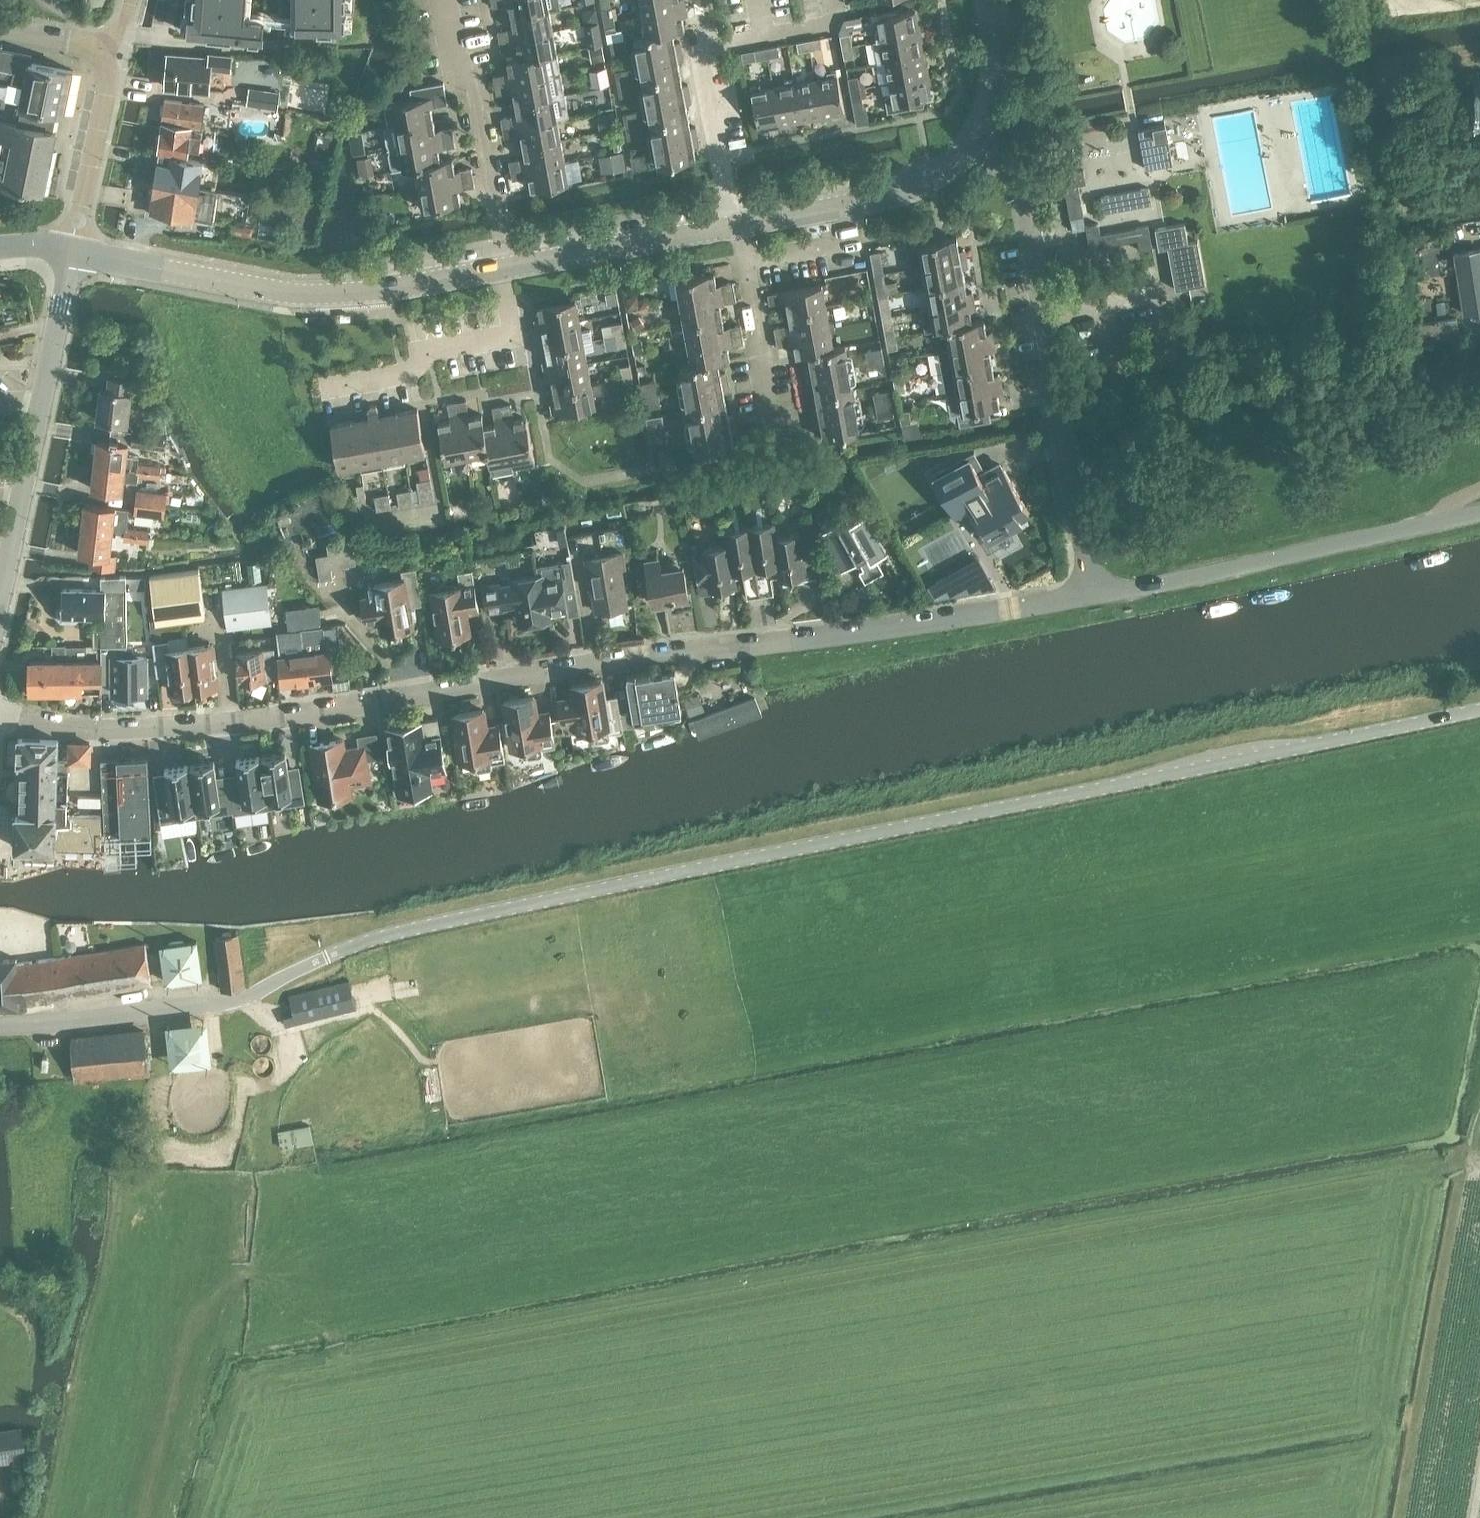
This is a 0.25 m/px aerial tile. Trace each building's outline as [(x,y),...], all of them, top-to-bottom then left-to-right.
[(188,29),(262,35),(263,17),(243,15),(244,0),(196,0),(195,14),(190,13),(188,29)] [(296,26),(345,27),(346,0),(296,0),(296,26)] [(511,16),(549,9),(561,7),(560,0),(491,0),(492,5),(509,2),(511,16)] [(643,14),(686,6),(685,0),(641,0),(643,14)] [(687,14),(686,6),(643,14),(647,33),(647,35),(671,31),(685,28),(682,15),(687,14)] [(602,9),(604,20),(614,19),(612,7),(602,9)] [(514,30),(497,33),(498,40),(553,30),(549,9),(511,16),(514,30)] [(588,10),(584,16),(585,24),(598,22),(596,9),(588,10)] [(847,33),(870,25),(865,10),(842,18),(847,33)] [(878,18),(882,39),(919,33),(915,11),(878,18)] [(616,30),(614,19),(604,20),(606,32),(616,30)] [(585,24),(589,47),(603,45),(599,22),(598,22),(585,24)] [(517,44),(520,59),(557,52),(553,30),(498,40),(500,48),(517,44)] [(635,36),(643,78),(679,71),(677,60),(682,59),(679,40),(673,41),(671,31),(647,35),(647,33),(635,36)] [(840,35),(842,47),(852,45),(850,33),(840,35)] [(919,33),(882,39),(874,41),(878,63),(886,61),(923,54),(919,33)] [(820,37),(808,39),(810,50),(822,47),(820,37)] [(619,40),(621,46),(622,53),(628,52),(626,38),(619,40)] [(798,52),(810,50),(808,39),(796,42),(798,52)] [(621,46),(619,40),(610,41),(611,48),(621,46)] [(605,60),(603,45),(589,47),(591,62),(605,60)] [(777,45),(766,47),(768,57),(779,55),(777,45)] [(854,56),(852,45),(842,47),(844,58),(854,56)] [(611,48),(612,55),(622,53),(621,46),(611,48)] [(756,59),(768,57),(766,47),(754,49),(756,59)] [(2,99),(2,100),(56,111),(63,113),(73,69),(31,60),(32,54),(0,48),(0,99),(2,99)] [(754,49),(741,52),(743,62),(756,59),(754,49)] [(557,52),(520,59),(508,61),(510,74),(493,77),(495,85),(561,72),(557,52)] [(231,55),(220,54),(210,54),(210,57),(169,55),(167,87),(209,90),(211,67),(231,68),(231,55)] [(927,75),(923,54),(886,61),(889,82),(927,75)] [(605,67),(590,70),(593,87),(609,84),(605,67)] [(627,82),(634,81),(631,68),(625,69),(626,76),(627,82)] [(626,76),(625,69),(615,71),(616,77),(626,76)] [(827,77),(816,79),(823,118),(832,117),(831,115),(844,113),(836,70),(826,72),(827,77)] [(690,101),(686,83),(681,84),(679,71),(643,78),(651,121),(687,114),(685,102),(690,101)] [(565,93),(561,72),(495,85),(496,92),(513,89),(515,103),(565,93)] [(931,96),(927,75),(889,82),(891,91),(884,96),(886,111),(923,104),(922,98),(931,96)] [(626,76),(616,77),(617,84),(627,82),(626,76)] [(848,78),(850,89),(860,87),(857,76),(848,78)] [(780,126),(789,124),(789,123),(801,121),(794,83),(793,78),(784,79),(785,84),(773,87),(780,126)] [(814,120),(823,118),(816,79),(794,83),(801,121),(814,118),(814,120)] [(630,95),(636,94),(634,81),(627,82),(628,89),(630,95)] [(627,82),(617,84),(619,91),(628,89),(627,82)] [(414,99),(385,104),(389,126),(433,117),(431,104),(447,101),(444,83),(424,87),(412,89),(414,99)] [(772,128),(780,126),(773,87),(761,89),(760,84),(751,86),(759,128),(771,126),(772,128)] [(320,112),(323,91),(293,86),(289,107),(320,112)] [(278,107),(280,90),(249,87),(247,103),(278,107)] [(862,99),(860,87),(850,89),(852,101),(862,99)] [(628,89),(619,91),(620,97),(630,95),(628,89)] [(556,118),(569,117),(565,93),(515,103),(518,117),(501,120),(503,127),(555,117),(556,118)] [(165,99),(162,120),(201,126),(203,104),(165,99)] [(0,110),(0,180),(44,189),(57,129),(52,129),(56,111),(2,100),(0,110)] [(642,123),(641,119),(639,110),(633,112),(634,118),(635,125),(642,123)] [(614,111),(598,113),(601,131),(616,128),(614,111)] [(634,118),(633,112),(623,113),(624,120),(634,118)] [(689,126),(687,114),(651,121),(659,164),(695,157),(693,145),(698,144),(694,125),(689,126)] [(386,126),(384,131),(387,144),(390,148),(454,136),(452,129),(436,132),(433,117),(389,126),(386,126)] [(559,138),(556,118),(555,117),(503,127),(504,135),(520,131),(523,145),(559,138)] [(634,118),(624,120),(625,126),(635,125),(634,118)] [(203,126),(201,126),(162,120),(158,149),(188,153),(188,149),(200,151),(203,126)] [(637,137),(644,136),(642,127),(642,123),(635,125),(636,131),(637,137)] [(1144,169),(1174,164),(1167,123),(1137,129),(1144,169)] [(636,131),(635,125),(625,126),(627,133),(636,131)] [(627,133),(628,139),(636,138),(637,137),(636,131),(627,133)] [(328,160),(333,139),(318,135),(313,156),(328,160)] [(1074,142),(1078,159),(1113,152),(1110,135),(1074,142)] [(390,148),(388,153),(391,166),(394,170),(404,168),(415,166),(415,164),(441,160),(439,147),(455,144),(454,136),(390,148)] [(563,160),(559,138),(523,145),(526,159),(509,162),(510,170),(563,160)] [(364,143),(351,145),(353,154),(365,152),(364,143)] [(623,150),(600,153),(603,171),(626,167),(623,150)] [(360,153),(361,172),(375,171),(375,152),(360,153)] [(650,166),(648,160),(647,153),(640,154),(642,161),(643,168),(650,166)] [(160,154),(156,181),(199,188),(199,185),(203,160),(160,154)] [(632,163),(642,161),(640,154),(639,155),(631,156),(632,163)] [(404,184),(405,189),(473,177),(472,169),(455,172),(453,157),(441,160),(415,164),(415,166),(418,182),(404,184)] [(567,180),(563,160),(510,170),(512,177),(528,174),(531,187),(567,180)] [(641,168),(643,168),(642,161),(632,163),(633,169),(641,168)] [(1078,183),(1085,182),(1083,169),(1067,172),(1062,173),(1070,218),(1083,216),(1078,183)] [(475,184),(473,177),(405,189),(403,189),(404,194),(420,191),(423,208),(461,201),(458,187),(475,184)] [(246,216),(250,193),(199,185),(199,188),(156,181),(151,209),(213,219),(215,211),(246,216)] [(1105,212),(1152,203),(1149,188),(1103,197),(1105,212)] [(1140,250),(1152,248),(1148,225),(1136,227),(1100,234),(1098,222),(1086,224),(1090,248),(1103,245),(1138,239),(1140,250)] [(1164,226),(1155,228),(1158,242),(1159,247),(1168,245),(1189,241),(1185,222),(1164,226)] [(1420,232),(1409,233),(1411,245),(1422,243),(1420,232)] [(911,267),(923,265),(966,258),(965,249),(959,250),(957,236),(907,245),(911,267)] [(1198,240),(1189,241),(1191,255),(1201,254),(1198,240)] [(1189,241),(1168,245),(1168,247),(1170,259),(1191,255),(1189,241)] [(1454,250),(1464,314),(1479,312),(1479,245),(1454,250)] [(870,253),(874,274),(884,272),(880,251),(870,253)] [(1191,255),(1170,259),(1176,289),(1190,286),(1196,285),(1206,283),(1201,254),(1191,255)] [(967,265),(966,258),(923,265),(927,286),(965,279),(962,266),(967,265)] [(679,297),(675,298),(676,301),(735,291),(733,281),(716,284),(714,272),(676,279),(679,297)] [(887,293),(884,272),(874,274),(878,295),(887,293)] [(927,286),(930,307),(973,299),(972,292),(967,293),(965,279),(927,286)] [(785,300),(788,312),(826,305),(822,283),(767,293),(769,303),(785,300)] [(609,304),(618,302),(616,290),(607,292),(609,304)] [(681,304),(684,322),(722,315),(720,303),(736,300),(735,291),(676,301),(676,305),(681,304)] [(891,314),(887,293),(878,295),(881,316),(891,314)] [(627,297),(629,308),(640,306),(638,296),(627,297)] [(535,319),(537,327),(579,319),(575,297),(538,305),(540,318),(535,319)] [(973,299),(930,307),(920,309),(924,331),(934,329),(972,323),(972,321),(970,309),(975,308),(973,299)] [(830,326),(826,305),(788,312),(790,324),(774,327),(775,336),(830,326)] [(885,338),(896,336),(891,314),(881,316),(885,338)] [(683,340),(684,344),(742,333),(741,324),(724,327),(722,315),(684,322),(687,340),(683,340)] [(639,316),(631,321),(636,329),(644,324),(639,316)] [(1456,317),(1421,321),(1423,338),(1458,334),(1456,317)] [(579,319),(537,327),(538,335),(543,334),(546,348),(592,339),(590,329),(582,331),(579,319)] [(984,319),(972,321),(972,323),(934,329),(936,339),(948,337),(950,347),(950,348),(994,340),(993,332),(987,333),(984,319)] [(622,321),(602,325),(604,337),(614,335),(624,333),(622,321)] [(834,346),(830,326),(775,336),(777,345),(794,342),(796,355),(808,353),(834,348),(834,346)] [(626,345),(624,333),(614,335),(617,347),(626,345)] [(744,343),(742,333),(684,344),(684,348),(688,347),(691,364),(692,365),(718,361),(730,359),(728,346),(744,343)] [(898,348),(896,336),(885,338),(887,349),(898,348)] [(548,361),(543,362),(544,370),(587,362),(585,350),(594,348),(592,339),(546,348),(548,361)] [(634,353),(644,352),(642,339),(632,340),(634,353)] [(938,349),(942,371),(992,362),(990,349),(996,348),(994,340),(950,348),(950,347),(938,349)] [(861,431),(845,344),(834,346),(834,348),(808,353),(810,365),(805,366),(808,384),(813,383),(818,407),(812,408),(816,426),(821,425),(823,438),(861,431)] [(881,347),(871,349),(872,355),(882,354),(881,347)] [(882,354),(872,355),(873,362),(883,360),(882,354)] [(883,360),(873,362),(874,368),(885,366),(883,360)] [(725,371),(720,372),(718,361),(692,365),(691,364),(680,366),(696,452),(734,445),(731,433),(737,432),(733,413),(728,414),(724,391),(729,390),(725,371)] [(587,362),(544,370),(546,378),(551,377),(554,390),(591,383),(587,362)] [(994,376),(992,362),(942,371),(946,393),(1002,383),(1001,374),(994,376)] [(620,366),(622,377),(632,376),(630,364),(620,366)] [(636,367),(638,374),(647,373),(645,365),(636,367)] [(885,366),(874,368),(875,375),(886,373),(885,366)] [(891,369),(893,380),(903,378),(901,367),(891,369)] [(97,420),(128,423),(133,377),(109,374),(108,387),(101,386),(97,420)] [(634,388),(632,376),(622,377),(624,389),(634,388)] [(905,390),(903,378),(893,380),(895,392),(905,390)] [(556,403),(551,404),(552,412),(595,403),(593,393),(607,391),(605,380),(591,383),(554,390),(556,403)] [(639,383),(640,390),(651,388),(650,381),(639,383)] [(1002,383),(946,393),(950,414),(958,413),(989,407),(1000,405),(998,392),(1004,391),(1002,383)] [(640,390),(642,396),(652,394),(651,388),(640,390)] [(889,390),(878,392),(879,398),(890,396),(889,390)] [(642,396),(643,402),(653,400),(652,394),(642,396)] [(890,396),(879,398),(881,405),(891,403),(890,396)] [(613,400),(615,410),(627,407),(625,397),(613,400)] [(466,399),(457,401),(467,455),(487,451),(482,425),(484,425),(482,413),(469,416),(466,399)] [(653,400),(643,402),(644,409),(655,407),(653,400)] [(445,460),(467,455),(457,401),(447,403),(450,419),(438,422),(445,460)] [(511,403),(501,405),(513,471),(514,473),(518,472),(517,467),(535,464),(526,417),(514,420),(511,403)] [(891,403),(881,405),(882,411),(892,409),(891,403)] [(491,474),(513,471),(501,405),(492,407),(495,423),(484,425),(482,425),(487,451),(489,464),(491,474)] [(989,407),(958,413),(960,425),(991,419),(989,407)] [(418,408),(396,412),(405,462),(406,462),(404,455),(426,451),(418,408)] [(892,409),(882,411),(883,417),(894,415),(892,409)] [(902,425),(911,423),(909,409),(899,411),(902,425)] [(396,412),(379,415),(374,416),(383,466),(405,462),(396,412)] [(662,414),(645,417),(647,426),(658,424),(663,423),(662,414)] [(383,466),(374,416),(369,417),(353,420),(362,469),(362,470),(383,466)] [(339,467),(360,463),(362,469),(353,420),(331,424),(339,467)] [(658,424),(647,426),(648,432),(659,430),(658,424)] [(134,430),(132,444),(166,449),(168,435),(134,430)] [(648,432),(649,438),(660,437),(659,430),(648,432)] [(660,437),(649,438),(651,445),(661,443),(660,437)] [(97,438),(94,463),(137,468),(139,455),(128,454),(129,442),(97,438)] [(651,445),(652,451),(662,449),(661,443),(651,445)] [(987,543),(1013,529),(1011,523),(1019,519),(1029,513),(1000,461),(983,470),(973,452),(933,474),(956,518),(969,510),(987,543)] [(138,475),(148,476),(150,464),(139,462),(138,468),(137,474),(138,475)] [(94,463),(92,487),(123,491),(124,479),(137,481),(138,475),(137,474),(138,468),(137,468),(94,463)] [(148,476),(159,478),(161,465),(150,464),(148,476)] [(177,483),(178,473),(163,472),(162,482),(177,483)] [(432,488),(430,478),(416,481),(418,491),(432,488)] [(365,490),(363,483),(356,484),(357,491),(365,490)] [(137,488),(136,501),(165,504),(167,492),(137,488)] [(418,491),(420,502),(434,499),(432,488),(418,491)] [(412,496),(411,489),(397,491),(398,498),(412,496)] [(357,491),(359,498),(366,497),(365,490),(357,491)] [(390,500),(388,493),(374,495),(376,502),(390,500)] [(543,503),(541,493),(529,495),(531,505),(543,503)] [(398,498),(399,505),(413,503),(412,496),(398,498)] [(376,502),(377,509),(391,507),(390,500),(376,502)] [(164,516),(165,504),(136,501),(134,513),(164,516)] [(128,508),(85,503),(82,527),(113,531),(125,532),(126,526),(128,508)] [(465,505),(452,507),(454,520),(467,517),(465,505)] [(870,559),(886,551),(864,512),(850,520),(847,514),(822,528),(844,566),(867,553),(870,559)] [(775,521),(749,525),(760,594),(773,592),(769,566),(779,564),(781,563),(777,534),(775,521)] [(747,597),(760,594),(749,525),(723,529),(725,544),(730,572),(733,572),(742,570),(747,597)] [(124,539),(136,540),(137,527),(126,526),(125,532),(124,539)] [(116,555),(110,554),(113,531),(82,527),(79,551),(92,553),(90,565),(114,568),(116,555)] [(136,540),(148,542),(149,529),(137,527),(136,540)] [(800,531),(777,534),(781,563),(779,564),(781,576),(805,573),(804,564),(814,562),(810,533),(801,534),(800,531)] [(356,563),(352,539),(327,544),(328,554),(316,556),(320,579),(333,577),(331,567),(356,563)] [(711,587),(735,584),(733,572),(730,572),(725,544),(702,547),(702,552),(694,553),(698,582),(709,580),(711,587)] [(596,611),(627,606),(621,568),(623,568),(621,553),(592,557),(594,572),(586,573),(589,593),(593,593),(596,611)] [(653,605),(689,599),(683,565),(660,568),(659,558),(645,560),(653,605)] [(539,574),(538,574),(543,605),(550,604),(551,611),(567,609),(564,589),(576,587),(571,559),(537,565),(539,574)] [(380,617),(383,630),(412,625),(408,600),(421,598),(416,567),(401,569),(403,578),(374,583),(377,596),(362,598),(365,620),(380,617)] [(150,574),(156,622),(205,616),(199,569),(150,574)] [(460,585),(432,590),(440,637),(469,632),(466,612),(479,610),(472,569),(458,571),(460,585)] [(94,644),(102,644),(127,644),(126,589),(126,573),(101,574),(101,587),(63,586),(63,585),(62,585),(62,601),(57,606),(56,613),(61,619),(76,620),(81,615),(104,616),(104,624),(93,624),(94,644)] [(146,573),(126,573),(126,589),(146,588),(146,573)] [(519,624),(552,618),(551,611),(550,604),(543,605),(538,574),(510,578),(511,582),(499,584),(499,582),(483,585),(488,611),(503,608),(503,606),(516,604),(519,624)] [(927,585),(935,599),(949,596),(939,578),(927,585)] [(222,589),(227,628),(271,623),(266,583),(222,589)] [(286,612),(288,629),(301,628),(320,625),(318,608),(286,612)] [(323,625),(301,628),(307,681),(334,678),(330,647),(325,648),(323,625)] [(154,641),(163,640),(162,626),(153,627),(154,641)] [(288,629),(275,631),(278,654),(281,684),(307,681),(301,628),(288,629)] [(171,689),(195,686),(190,646),(171,648),(169,639),(153,641),(157,668),(169,666),(171,689)] [(213,643),(190,646),(195,686),(218,683),(213,643)] [(30,675),(27,675),(27,686),(30,686),(30,691),(66,691),(65,645),(65,644),(51,644),(51,659),(30,660),(30,675)] [(127,644),(102,644),(102,658),(102,679),(113,679),(113,691),(147,691),(147,655),(133,655),(134,644),(127,644)] [(85,645),(65,645),(66,691),(83,690),(102,689),(102,679),(102,658),(86,658),(85,645)] [(267,675),(277,674),(275,652),(264,654),(263,648),(237,651),(241,680),(267,677),(267,675)] [(631,700),(618,702),(622,725),(634,723),(644,722),(643,717),(681,710),(675,670),(650,674),(650,669),(635,670),(635,674),(627,673),(628,678),(631,700)] [(622,725),(618,702),(618,700),(605,702),(601,679),(571,684),(574,697),(558,700),(562,721),(577,719),(579,732),(592,729),(592,731),(593,731),(594,738),(597,740),(608,739),(610,736),(609,732),(623,730),(622,725)] [(704,730),(759,707),(753,691),(697,714),(704,730)] [(683,698),(689,714),(703,708),(696,693),(683,698)] [(536,713),(534,695),(504,700),(511,747),(524,746),(525,747),(526,754),(529,756),(540,755),(542,752),(542,748),(555,746),(549,711),(536,713)] [(486,726),(483,709),(453,713),(461,761),(474,759),(474,760),(475,760),(476,767),(479,770),(490,768),(492,765),(491,761),(505,759),(499,724),(486,726)] [(391,758),(393,758),(398,793),(432,788),(430,771),(445,768),(437,718),(387,726),(390,743),(389,744),(391,758)] [(18,820),(16,820),(15,846),(100,849),(102,814),(67,813),(69,759),(58,759),(59,739),(19,738),(18,763),(19,763),(19,769),(21,770),(20,810),(18,809),(18,820)] [(345,748),(343,739),(310,744),(318,799),(352,794),(350,779),(352,776),(369,773),(365,745),(345,748)] [(70,742),(69,760),(89,760),(89,742),(70,742)] [(285,750),(260,754),(269,807),(294,803),(289,773),(288,765),(285,750)] [(260,754),(235,758),(237,771),(240,787),(244,811),(269,807),(260,754)] [(105,834),(151,832),(147,756),(101,758),(105,834)] [(214,759),(189,763),(197,816),(222,812),(219,790),(216,774),(214,759)] [(189,763),(164,767),(164,771),(168,796),(172,820),(197,816),(189,763)] [(300,771),(289,773),(294,803),(305,801),(300,771)] [(240,787),(230,788),(233,810),(233,812),(244,811),(240,787)] [(230,788),(219,790),(222,812),(233,810),(230,788)] [(168,796),(156,798),(160,822),(172,820),(168,796)] [(221,989),(245,986),(238,934),(215,937),(221,989)] [(167,981),(202,977),(196,940),(162,945),(167,981)] [(152,982),(146,942),(63,955),(59,956),(16,961),(16,957),(0,958),(0,1007),(18,1006),(18,1002),(27,1001),(152,982)] [(289,994),(292,1008),(293,1014),(284,1016),(286,1024),(356,1008),(349,980),(289,994)] [(76,1078),(148,1071),(144,1029),(72,1036),(76,1078)] [(164,1033),(167,1069),(202,1066),(199,1031),(164,1033)] [(278,1130),(281,1147),(313,1141),(310,1124),(278,1130)] [(24,1430),(0,1433),(0,1461),(11,1459),(11,1452),(27,1450),(24,1430)]
